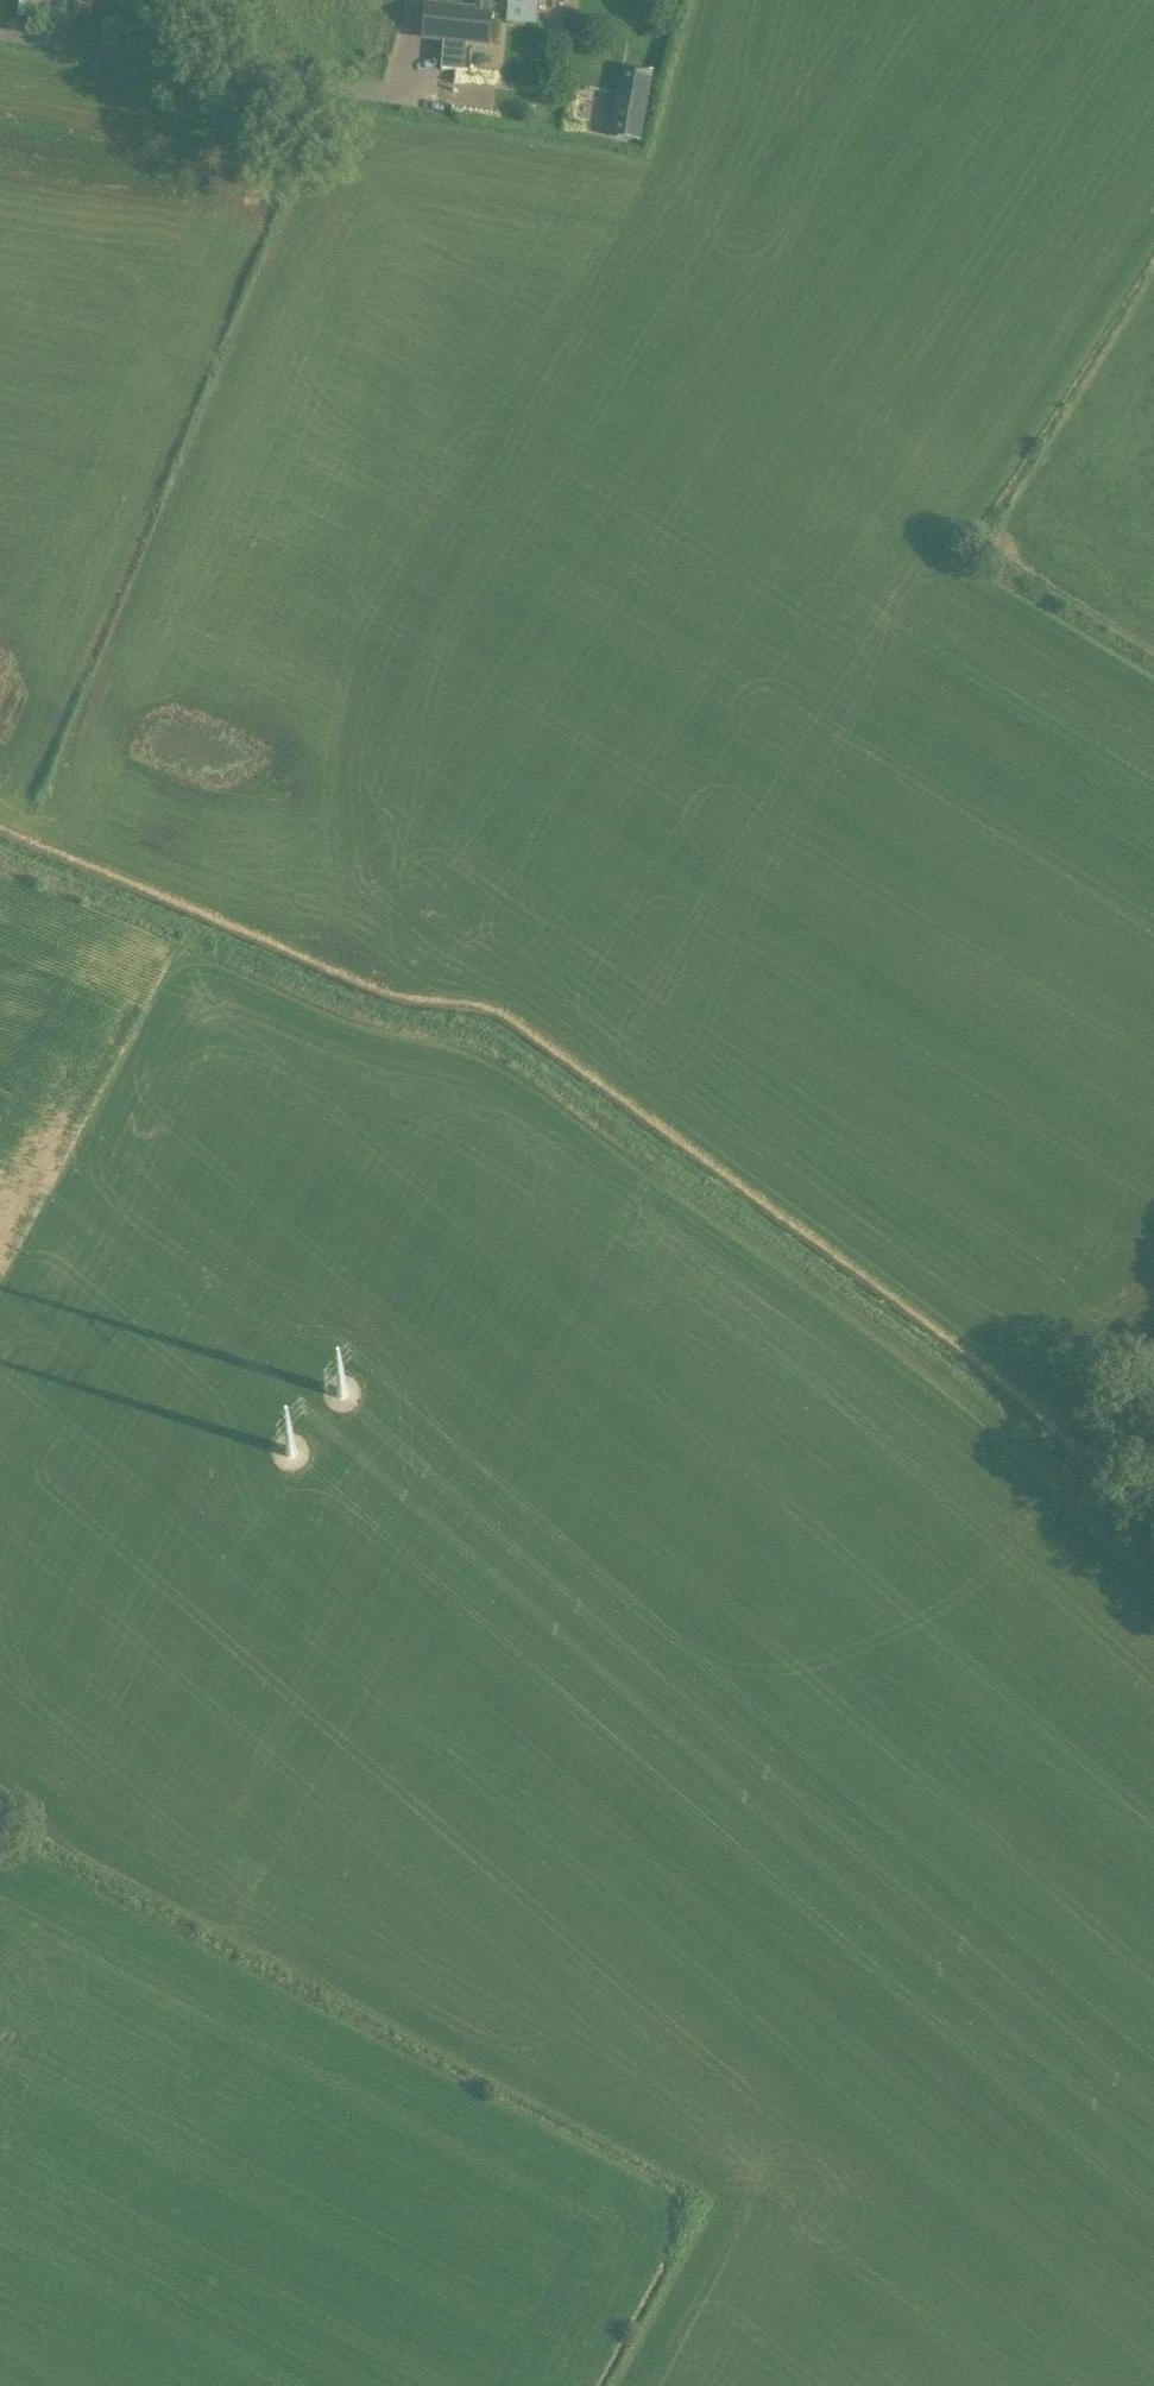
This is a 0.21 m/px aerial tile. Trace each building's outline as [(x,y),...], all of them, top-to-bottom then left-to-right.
[(67,0),(20,0),(18,19),(65,23),(67,0)] [(491,0),(482,0),(481,7),(425,2),(422,41),(443,43),(441,69),(464,71),(466,45),(491,47),(494,8),(490,8),(491,0)] [(617,94),(647,99),(652,71),(622,66),(617,94)] [(336,1393),(336,1394),(336,1396),(337,1397),(338,1398),(339,1399),(340,1400),(341,1400),(343,1400),(344,1400),(345,1399),(346,1398),(347,1397),(348,1395),(348,1394),(347,1393),(347,1391),(346,1390),(345,1389),(344,1389),(342,1388),(341,1389),(340,1389),(338,1390),(337,1391),(337,1392),(336,1393)] [(285,1452),(285,1453),(285,1454),(286,1456),(287,1457),(288,1458),(289,1458),(290,1459),(292,1459),(293,1458),(294,1457),(295,1457),(296,1455),(296,1454),(296,1453),(296,1451),(296,1450),(295,1449),(294,1448),(293,1447),(291,1447),(290,1447),(289,1448),(287,1448),(286,1449),(286,1450),(285,1452)]
